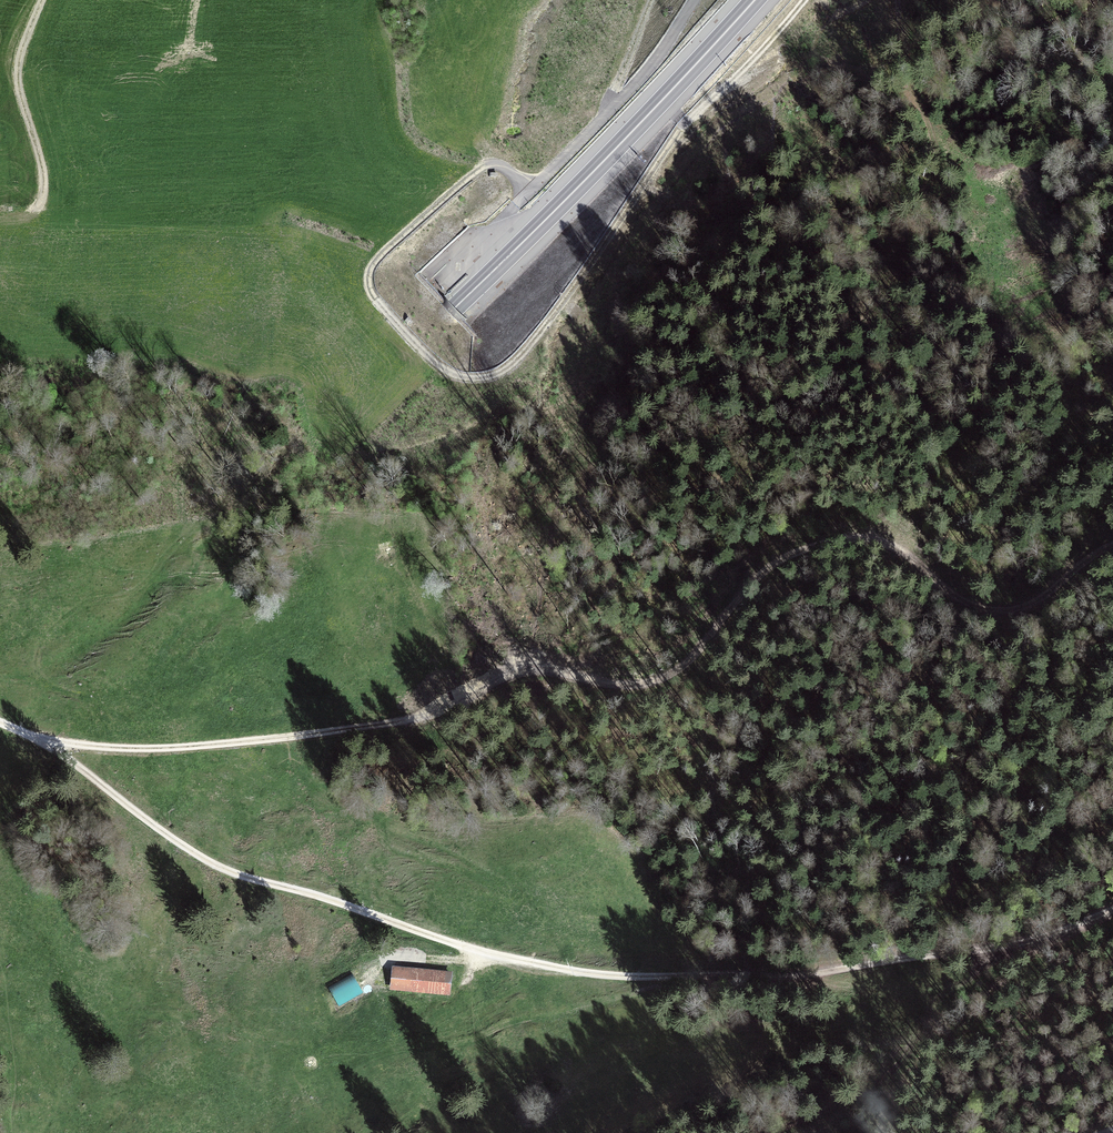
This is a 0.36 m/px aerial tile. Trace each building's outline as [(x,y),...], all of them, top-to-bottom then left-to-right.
[(450,974),(388,970),(387,994),(448,998),(450,974)]
